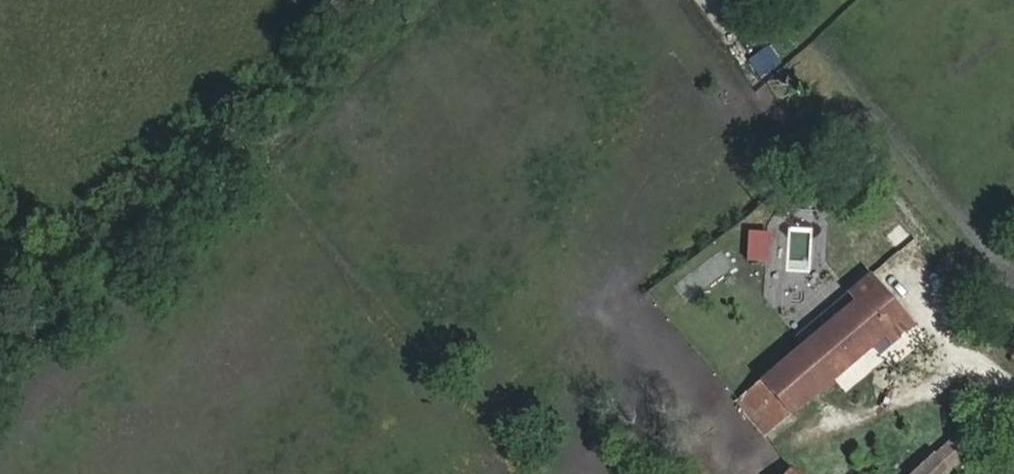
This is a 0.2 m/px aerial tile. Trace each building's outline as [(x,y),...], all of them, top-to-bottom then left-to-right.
[(859,304),(739,405),(766,435),(874,343),(882,353),(911,329),(871,281),(853,297),(859,304)] [(920,473),(948,473),(970,453),(958,439),(920,473)]
